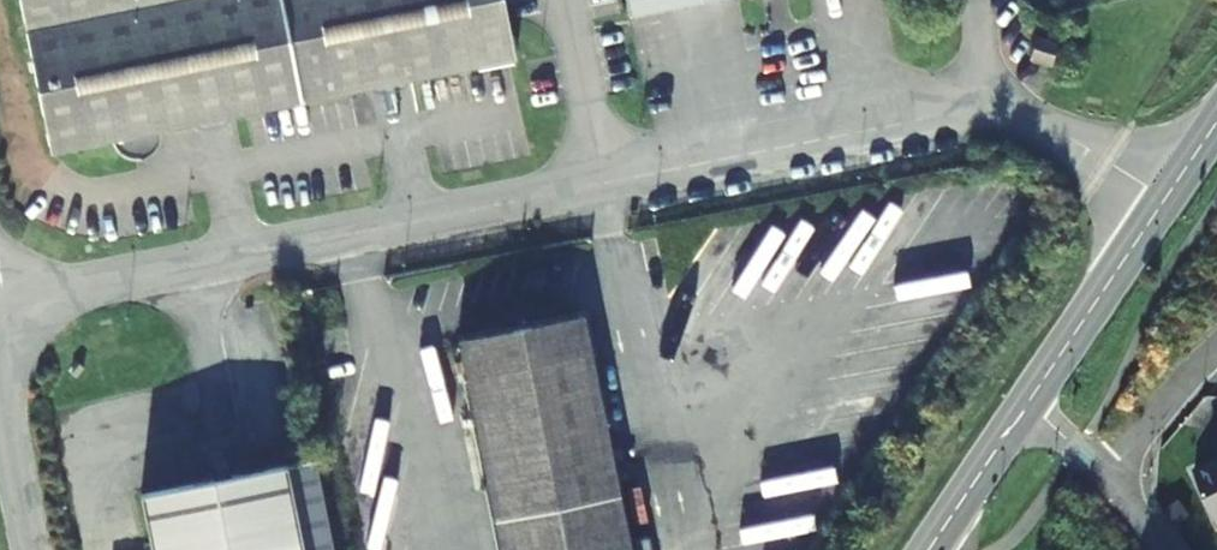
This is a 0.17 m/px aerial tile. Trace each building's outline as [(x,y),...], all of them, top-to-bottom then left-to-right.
[(512,0),(30,0),(58,140),(119,129),(126,140),(139,147),(146,146),(141,125),(168,118),(522,50),(512,0)] [(640,9),(680,0),(638,0),(640,9)] [(1069,39),(1047,31),(1040,50),(1061,60),(1069,39)] [(160,139),(168,118),(141,125),(146,146),(153,145),(160,139)] [(592,310),(465,334),(507,549),(638,549),(631,513),(627,488),(592,310)] [(79,435),(115,432),(112,396),(75,399),(79,435)] [(320,450),(144,485),(157,549),(340,549),(320,450)] [(1195,471),(1216,519),(1216,461),(1195,471)] [(648,509),(643,485),(627,488),(631,513),(648,509)]
